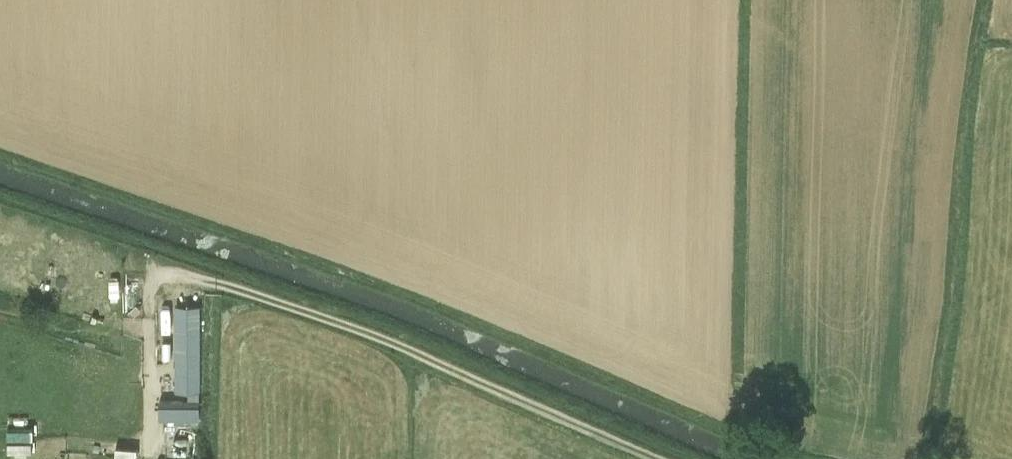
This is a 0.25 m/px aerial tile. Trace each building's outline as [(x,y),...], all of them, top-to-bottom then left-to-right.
[(177,306),(177,390),(189,390),(189,399),(160,399),(160,417),(199,417),(198,306),(177,306)] [(34,437),(34,427),(9,427),(9,437),(34,437)] [(8,449),(32,449),(33,439),(9,438),(8,449)]
